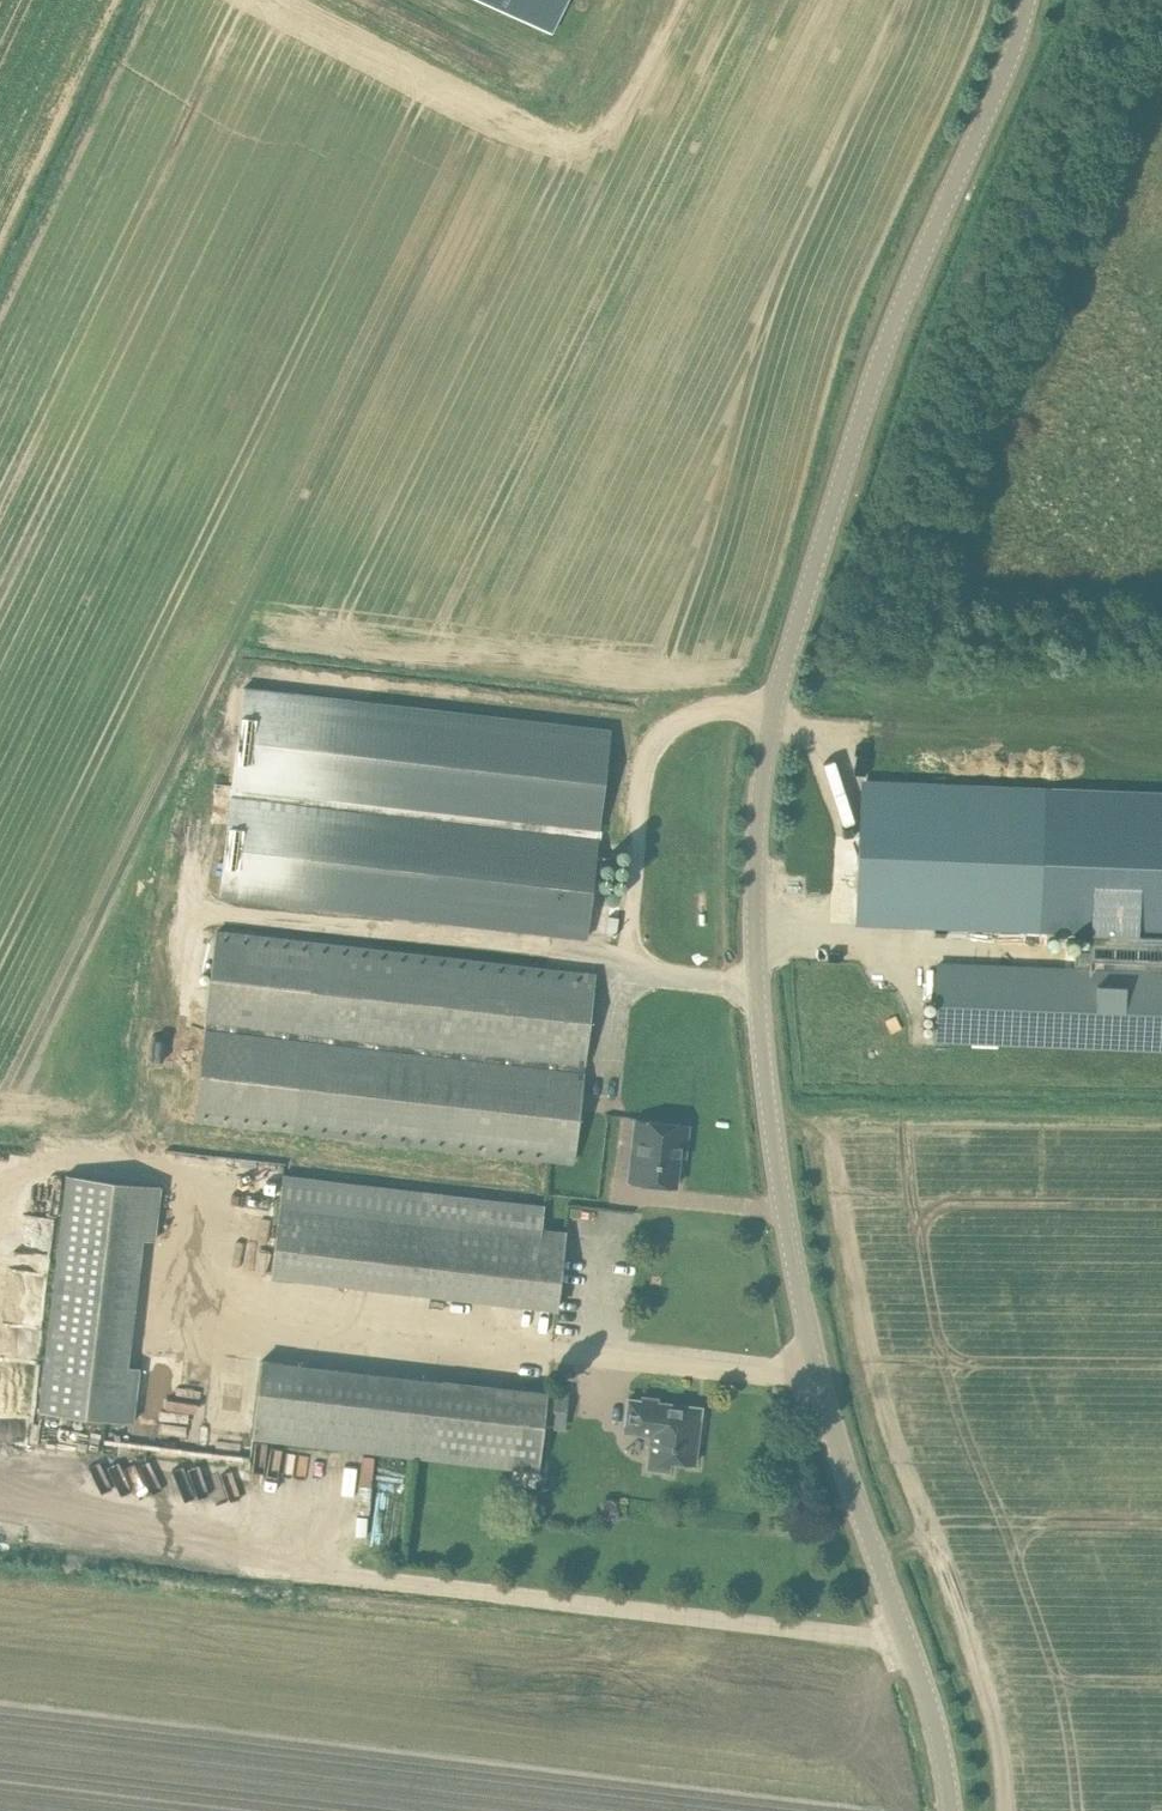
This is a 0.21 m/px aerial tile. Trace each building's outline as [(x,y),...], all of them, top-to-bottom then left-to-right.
[(551,31),(567,0),(487,0),(551,31)] [(221,894),(587,937),(611,729),(245,687),(221,894)] [(868,780),(863,923),(1161,935),(1161,791),(868,780)] [(293,1128),(550,1157),(574,1160),(595,975),(314,943),(314,940),(216,930),(194,1120),(293,1132),(293,1128)] [(958,1040),(1161,1049),(1161,974),(937,965),(934,1040),(958,1040)] [(634,1181),(676,1186),(679,1155),(676,1154),(677,1145),(686,1146),(688,1125),(636,1119),(635,1132),(640,1133),(634,1181)] [(539,1225),(542,1203),(275,1171),(263,1273),(550,1308),(560,1227),(539,1225)] [(57,1173),(35,1412),(134,1421),(139,1365),(123,1363),(135,1236),(155,1238),(160,1182),(57,1173)] [(451,1382),(439,1458),(538,1469),(543,1424),(563,1427),(567,1391),(546,1388),(546,1393),(451,1382)] [(647,1468),(669,1471),(670,1460),(695,1463),(701,1407),(657,1401),(658,1398),(643,1396),(642,1400),(628,1398),(625,1431),(651,1434),(647,1468)] [(249,1483),(261,1484),(264,1449),(252,1448),(249,1483)] [(244,1478),(94,1462),(88,1525),(238,1541),(244,1478)]
